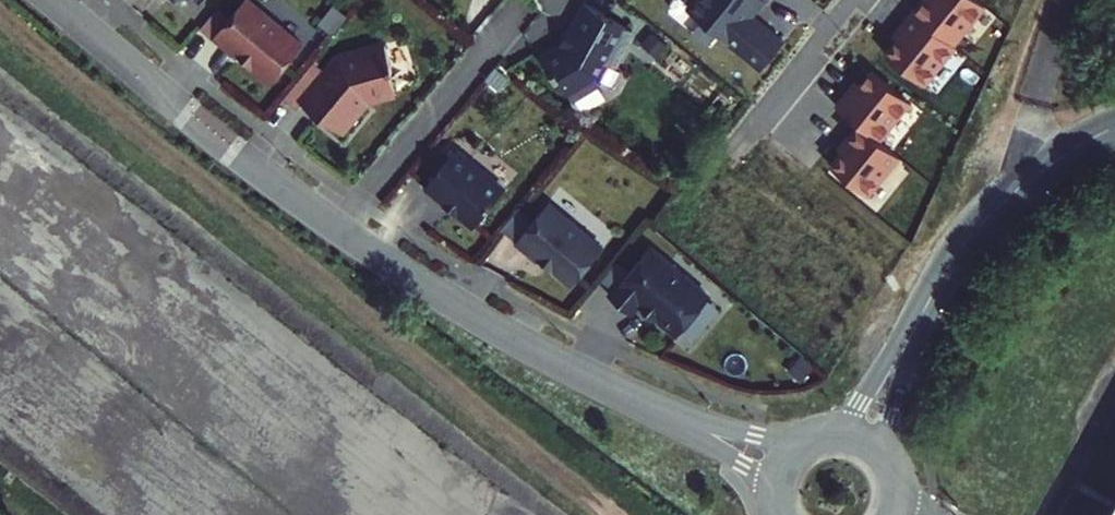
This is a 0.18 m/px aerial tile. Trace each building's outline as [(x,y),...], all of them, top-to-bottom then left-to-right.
[(214,37),(238,57),(241,54),(251,62),(251,67),(271,84),(303,45),(249,0),(245,0),(214,37)] [(764,67),(786,39),(754,13),(764,0),(694,0),(688,7),(764,67)] [(954,44),(986,5),(979,0),(930,0),(929,1),(928,0),(922,0),(913,11),(954,44)] [(631,31),(583,3),(569,28),(568,30),(570,32),(563,43),(562,42),(539,57),(551,74),(553,73),(556,78),(559,76),(573,97),(599,79),(597,76),(606,59),(614,59),(631,31)] [(954,44),(913,11),(903,24),(906,27),(897,39),(886,53),(925,84),(956,45),(954,44)] [(897,39),(906,27),(903,24),(893,36),(897,39)] [(651,29),(642,39),(657,51),(666,41),(651,29)] [(313,89),(300,104),(319,120),(321,118),(342,135),(364,109),(362,106),(367,99),(369,101),(395,96),(391,75),(393,74),(388,47),(340,57),(320,81),(313,89)] [(859,123),(879,139),(911,100),(872,69),(861,83),(852,94),(848,91),(837,105),(859,123)] [(299,78),(313,89),(320,81),(306,70),(299,78)] [(848,91),(852,94),(861,83),(857,80),(848,91)] [(879,139),(859,123),(848,136),(853,140),(843,152),(833,165),(868,194),(900,156),(879,139)] [(843,152),(853,140),(848,136),(839,148),(843,152)] [(456,151),(425,188),(444,205),(446,202),(457,211),(456,212),(474,226),(503,191),(456,151)] [(602,249),(547,204),(514,244),(536,263),(540,258),(552,267),(550,269),(571,286),(602,249)] [(651,245),(611,294),(632,311),(641,301),(644,304),(657,314),(679,332),(710,294),(651,245)] [(1076,514),(1114,514),(1114,434),(1076,514)]
